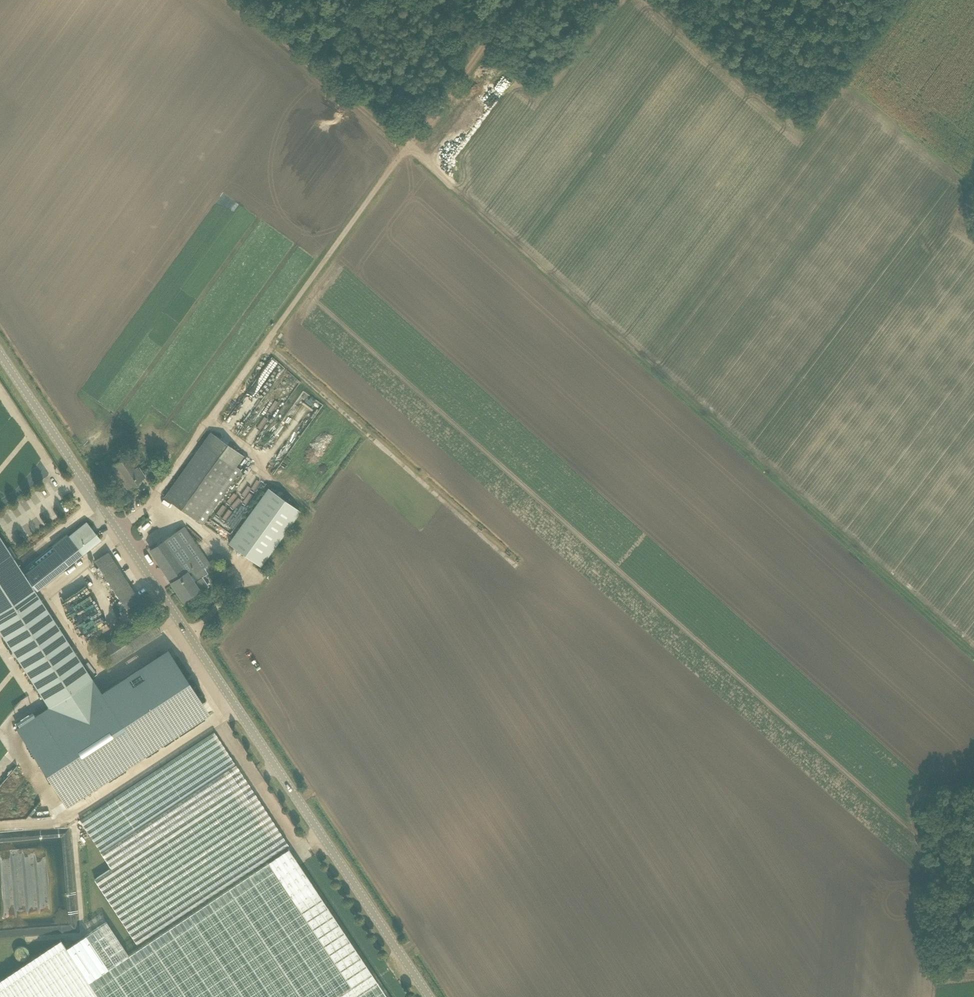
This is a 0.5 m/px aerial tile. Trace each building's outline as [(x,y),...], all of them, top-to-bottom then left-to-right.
[(270,357),(255,380),(257,381),(254,385),(262,390),(266,383),(268,384),(269,383),(272,385),(284,366),(270,357)] [(211,432),(203,444),(165,497),(202,524),(240,470),(236,467),(245,456),(211,432)] [(121,478),(127,488),(144,477),(130,455),(114,464),(123,476),(121,478)] [(269,488),(229,543),(261,566),(301,511),(269,488)] [(55,550),(25,574),(36,591),(81,555),(87,550),(87,551),(101,540),(86,522),(68,536),(67,534),(52,546),(55,550)] [(198,570),(209,563),(201,551),(200,552),(184,527),(165,540),(150,550),(172,583),(186,573),(185,572),(195,565),(198,570)] [(37,593),(36,591),(25,574),(0,536),(0,631),(50,707),(93,679),(37,593)] [(95,561),(99,567),(132,618),(146,609),(108,552),(95,561)] [(186,573),(172,583),(171,583),(183,600),(191,595),(192,597),(208,586),(202,577),(197,580),(192,574),(198,570),(195,565),(185,572),(186,573)] [(110,665),(161,633),(150,616),(123,633),(122,632),(99,647),(110,665)] [(101,693),(93,679),(50,707),(17,729),(67,806),(161,745),(155,735),(203,704),(174,659),(128,689),(121,680),(101,693)] [(289,845),(215,732),(80,820),(111,868),(94,879),(137,945),(289,845)] [(288,849),(128,955),(106,922),(0,992),(0,996),(387,996),(288,849)]
